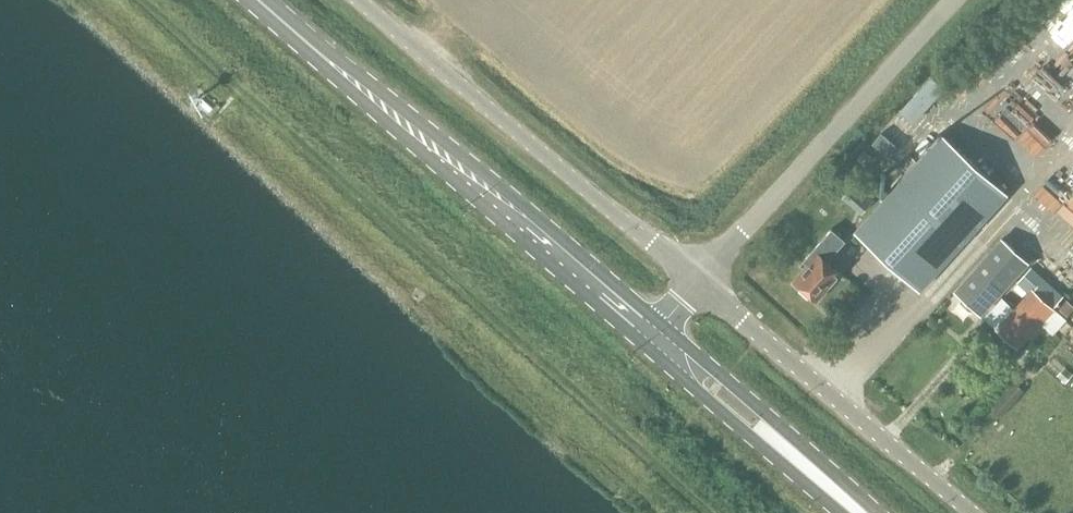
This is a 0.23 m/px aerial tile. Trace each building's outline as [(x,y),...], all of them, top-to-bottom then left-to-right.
[(1008,191),(943,133),(856,231),(921,289),(1008,191)] [(845,240),(831,228),(803,260),(799,265),(804,269),(795,279),(804,288),(804,291),(810,297),(813,296),(816,299),(840,272),(827,261),(845,240)] [(1028,262),(1002,238),(955,290),(981,313),(1028,262)] [(1018,282),(1031,295),(1016,311),(1004,299),(986,318),(1015,345),(1032,326),(1035,329),(1064,297),(1044,280),(1031,268),(1018,282)]
